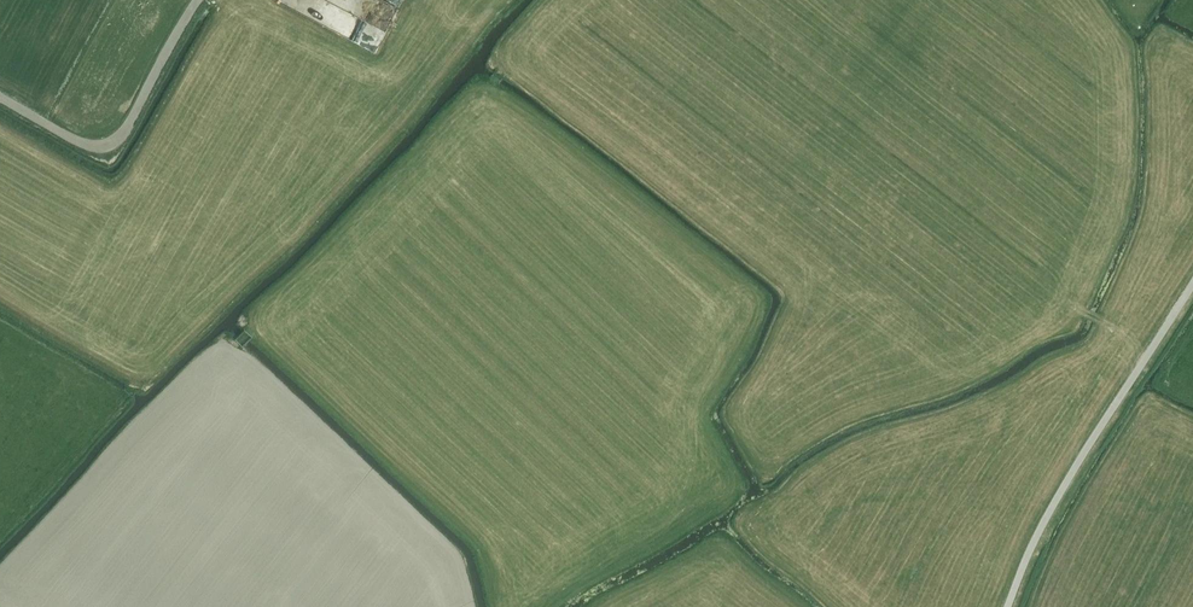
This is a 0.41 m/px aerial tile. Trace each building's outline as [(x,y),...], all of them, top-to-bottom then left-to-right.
[(344,32),(378,49),(399,7),(385,0),(380,0),(377,7),(383,10),(376,25),(354,14),(344,32)]
